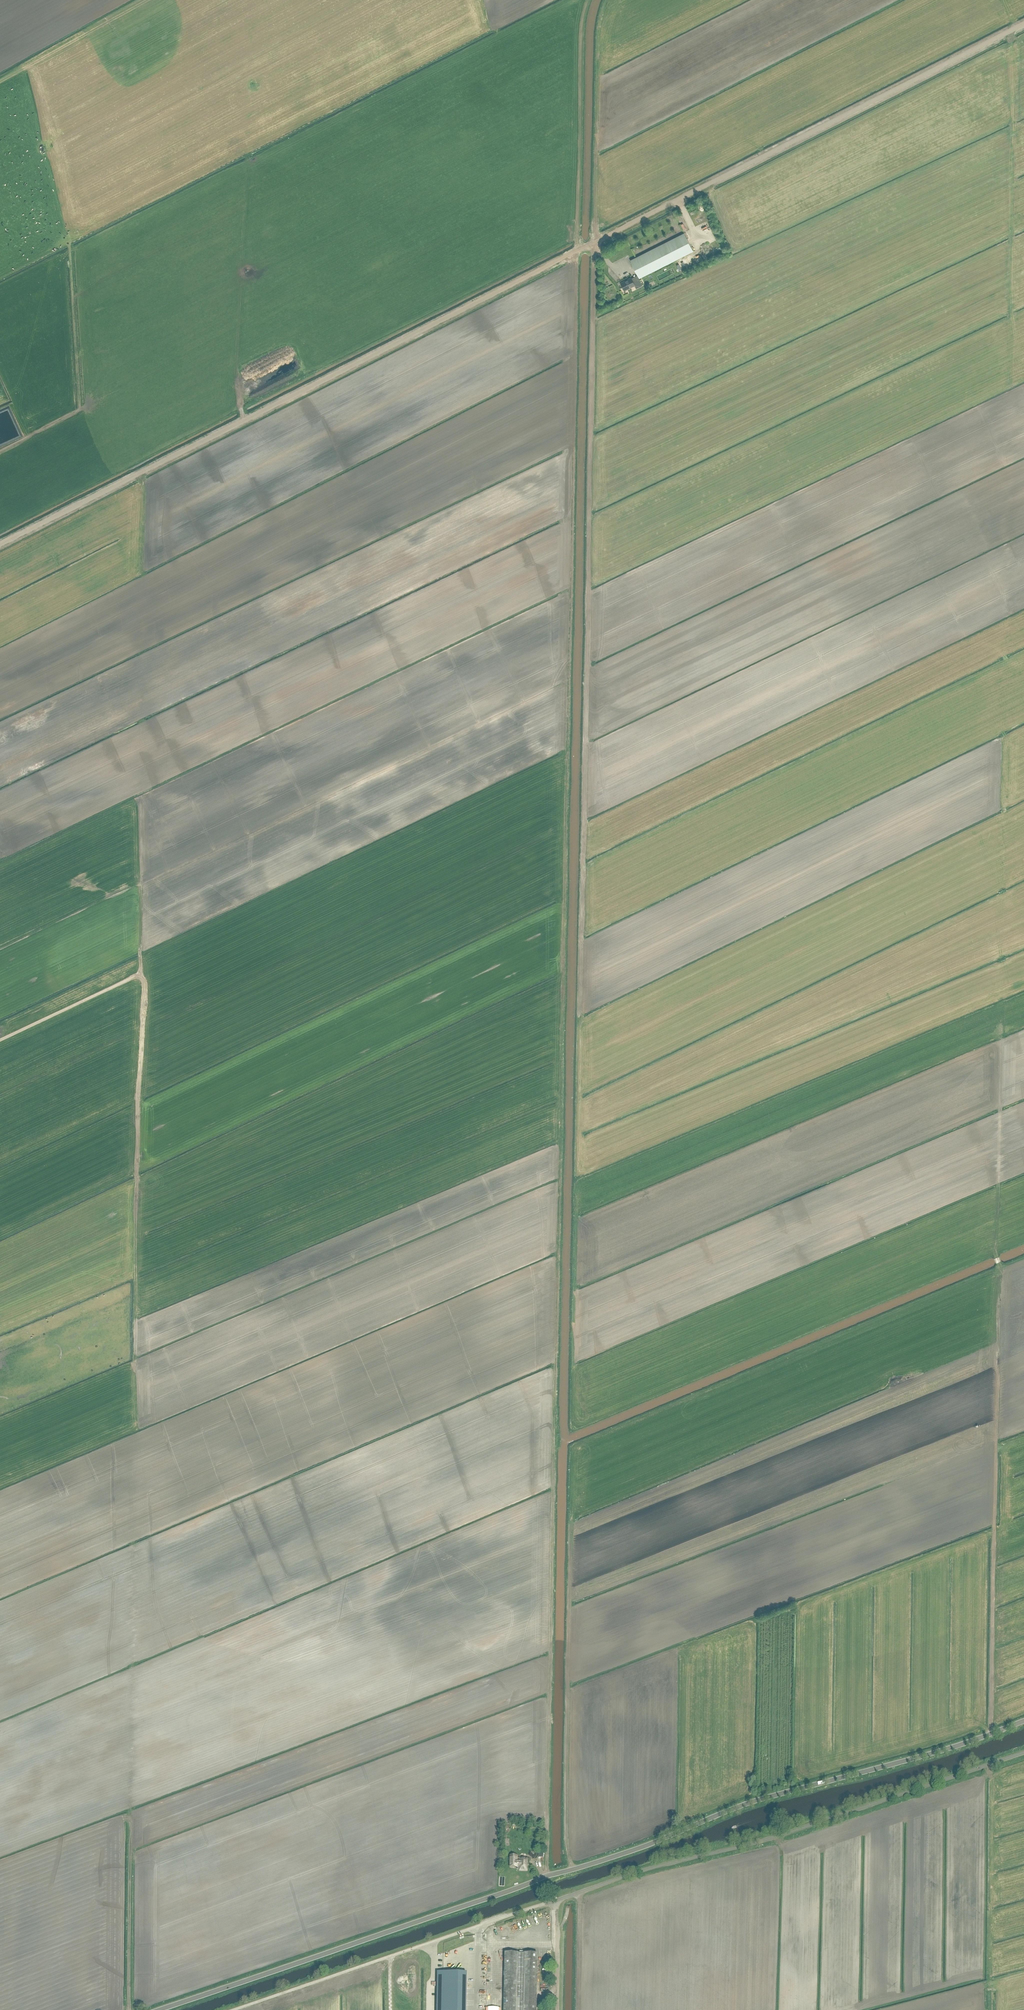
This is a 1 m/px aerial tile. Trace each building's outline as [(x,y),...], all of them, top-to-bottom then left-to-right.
[(684,233),(631,260),(640,278),(693,251),(684,233)] [(636,288),(642,285),(637,275),(631,278),(620,283),(624,290),(635,285),(636,288)] [(520,1870),(526,1871),(527,1859),(519,1859),(519,1862),(520,1862),(520,1870)] [(506,1954),(505,2009),(536,2009),(537,1954),(506,1954)] [(466,1973),(437,1973),(436,2009),(465,2009),(466,1973)]
